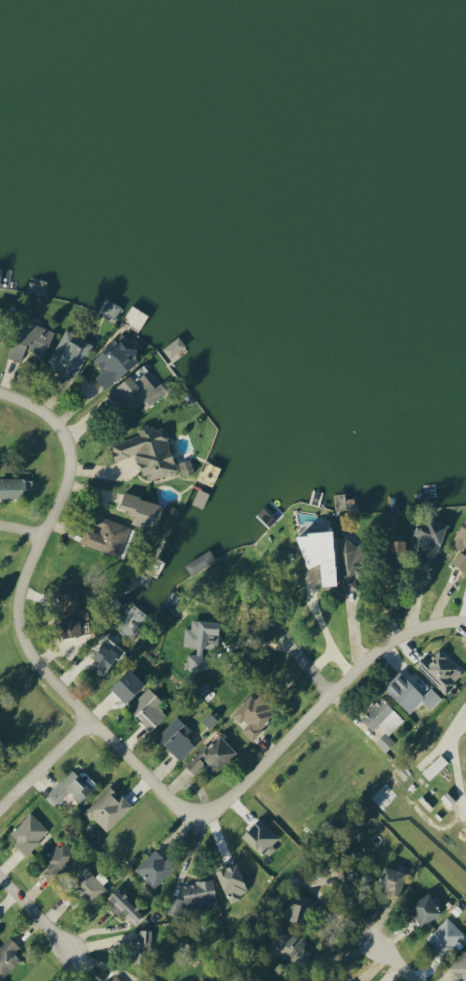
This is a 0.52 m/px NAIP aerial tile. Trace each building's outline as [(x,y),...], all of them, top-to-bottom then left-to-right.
[(114,323),(122,306),(108,300),(100,316),(114,323)] [(55,331),(25,319),(10,358),(25,364),(31,350),(45,356),(55,331)] [(75,381),(92,343),(64,330),(47,368),(75,381)] [(163,349),(170,358),(186,346),(179,337),(163,349)] [(95,377),(105,389),(142,361),(132,348),(129,351),(119,338),(93,358),(103,371),(95,377)] [(141,403),(144,408),(169,392),(163,382),(156,387),(143,368),(111,390),(127,413),(141,403)] [(110,444),(115,461),(138,454),(145,481),(178,472),(165,427),(153,430),(151,424),(138,428),(140,436),(110,444)] [(183,476),(194,473),(191,460),(179,463),(183,476)] [(24,497),(24,489),(32,489),(32,478),(0,479),(0,498),(24,497)] [(164,502),(123,494),(120,511),(134,514),(132,524),(159,529),(164,502)] [(119,557),(130,526),(97,515),(94,524),(100,527),(99,533),(86,529),(81,544),(119,557)] [(446,522),(430,518),(428,523),(422,521),(412,558),(435,564),(446,522)] [(461,549),(453,562),(465,570),(465,521),(464,520),(451,542),(461,549)] [(323,583),(337,583),(334,528),(301,530),(303,564),(321,563),(323,583)] [(342,591),(357,589),(356,578),(367,577),(364,543),(351,544),(350,535),(337,536),(342,591)] [(405,538),(388,538),(389,566),(406,566),(405,538)] [(89,619),(87,606),(79,607),(77,590),(61,592),(65,636),(82,634),(80,620),(89,619)] [(117,628),(133,639),(149,616),(133,604),(117,628)] [(203,669),(203,647),(214,646),(214,634),(220,634),(219,619),(191,619),(191,627),(184,627),(184,645),(196,645),(197,653),(188,653),(188,669),(203,669)] [(123,648),(106,636),(93,654),(100,659),(91,671),(101,678),(123,648)] [(416,663),(444,695),(456,684),(449,675),(457,667),(441,649),(429,659),(425,655),(416,663)] [(145,683),(129,668),(111,686),(126,701),(145,683)] [(431,709),(442,697),(432,687),(424,695),(400,671),(384,688),(410,713),(422,700),(431,709)] [(163,701),(149,687),(127,707),(150,731),(166,715),(158,706),(163,701)] [(232,713),(245,726),(241,730),(251,739),(276,713),(254,691),(232,713)] [(395,742),(388,735),(404,720),(382,697),(360,717),(372,731),(378,726),(385,733),(375,741),(385,752),(395,742)] [(156,737),(180,760),(195,744),(186,735),(192,729),(177,715),(156,737)] [(186,765),(196,774),(204,766),(213,775),(237,751),(218,732),(186,765)] [(45,797),(55,806),(69,791),(81,801),(93,788),(72,768),(45,797)] [(106,832),(133,805),(122,795),(121,797),(109,785),(85,811),(106,832)] [(14,844),(25,855),(50,831),(31,811),(10,832),(18,840),(14,844)] [(49,881),(80,857),(66,840),(42,858),(49,867),(42,872),(49,881)] [(154,888),(176,867),(157,847),(135,868),(154,888)] [(378,887),(400,894),(407,872),(385,865),(378,887)] [(95,876),(87,867),(70,882),(90,904),(107,889),(103,884),(108,879),(100,871),(95,876)] [(184,882),(185,909),(216,908),(215,880),(184,882)] [(134,924),(145,912),(117,887),(106,899),(134,924)] [(409,905),(422,925),(443,911),(430,891),(409,905)] [(180,897),(169,897),(168,914),(180,915),(180,897)] [(465,935),(448,917),(424,939),(441,957),(465,935)] [(149,929),(140,929),(139,939),(131,939),(131,961),(148,961),(149,929)] [(14,951),(20,946),(11,936),(0,947),(0,980),(22,960),(14,951)] [(462,980),(465,980),(465,950),(448,968),(462,980)]
